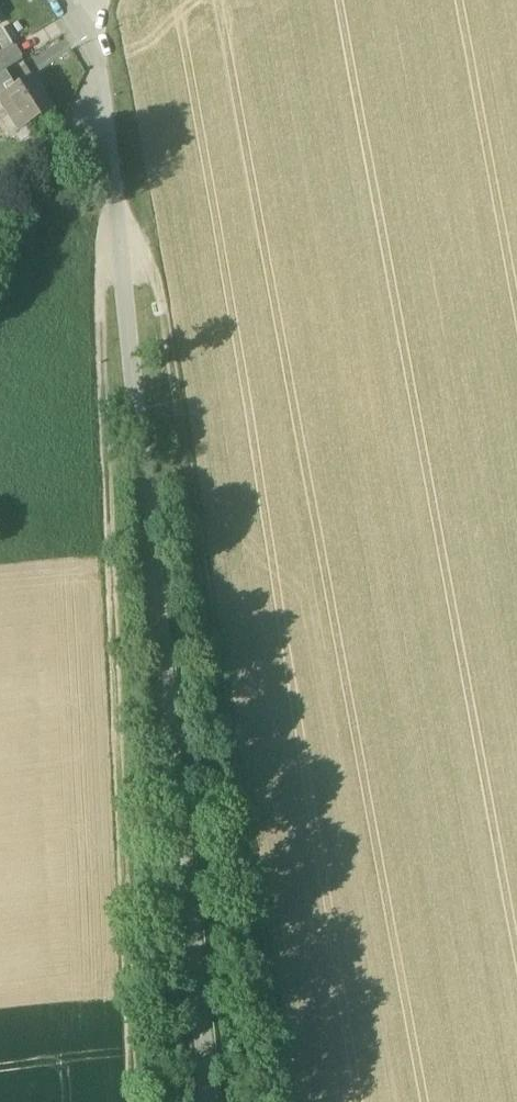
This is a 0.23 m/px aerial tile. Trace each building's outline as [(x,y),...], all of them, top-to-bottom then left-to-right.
[(23,59),(22,57),(23,57),(17,47),(16,47),(14,44),(0,53),(0,73),(23,59)] [(0,95),(0,101),(19,131),(55,109),(33,74),(0,95)]
